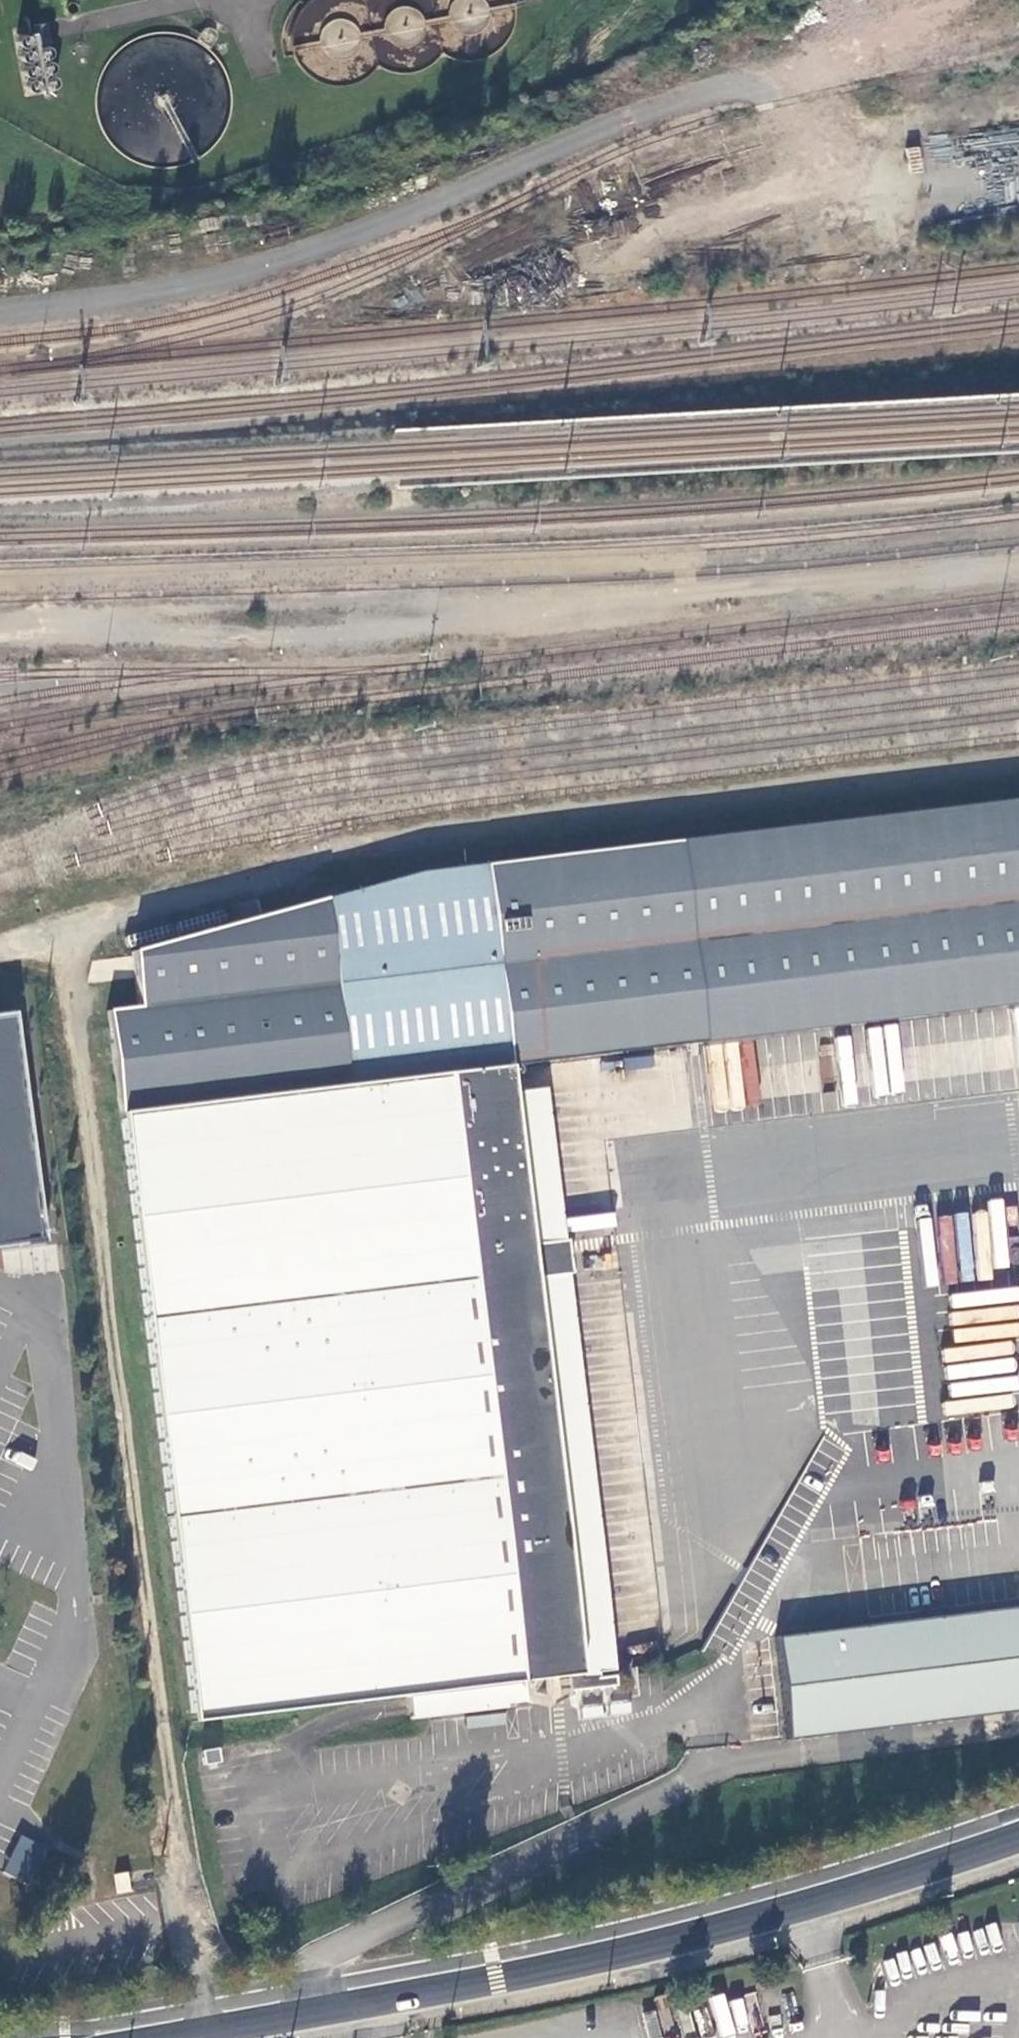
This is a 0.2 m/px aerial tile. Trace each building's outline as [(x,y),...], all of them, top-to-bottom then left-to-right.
[(463,55),(459,29),(488,25),(484,0),(462,0),(446,2),(447,9),(436,10),(435,0),(295,0),(285,1),(298,81),(463,55)] [(46,20),(33,23),(37,42),(50,40),(46,20)] [(678,842),(704,1057),(1018,1019),(1018,799),(678,842)] [(542,1077),(704,1057),(678,842),(483,864),(404,874),(132,951),(139,1006),(107,1010),(193,1720),(409,1696),(412,1719),(506,1707),(506,1705),(503,1684),(521,1682),(525,1701),(531,1704),(549,1706),(564,1698),(569,1691),(616,1685),(614,1676),(598,1678),(597,1672),(547,1276),(565,1273),(569,1273),(565,1240),(561,1240),(543,1243),(525,1092),(544,1089),(542,1081),(507,1086),(506,1067),(540,1062),(542,1077)] [(0,1018),(0,1251),(42,1244),(11,1017),(0,1018)] [(561,1240),(544,1089),(525,1092),(543,1243),(561,1240)] [(615,1670),(565,1273),(547,1276),(597,1672),(615,1670)] [(773,1641),(787,1742),(1018,1712),(1018,1611),(773,1641)] [(506,1705),(525,1701),(521,1682),(503,1684),(506,1705)] [(18,1837),(0,1870),(27,1885),(46,1848),(18,1837)]
